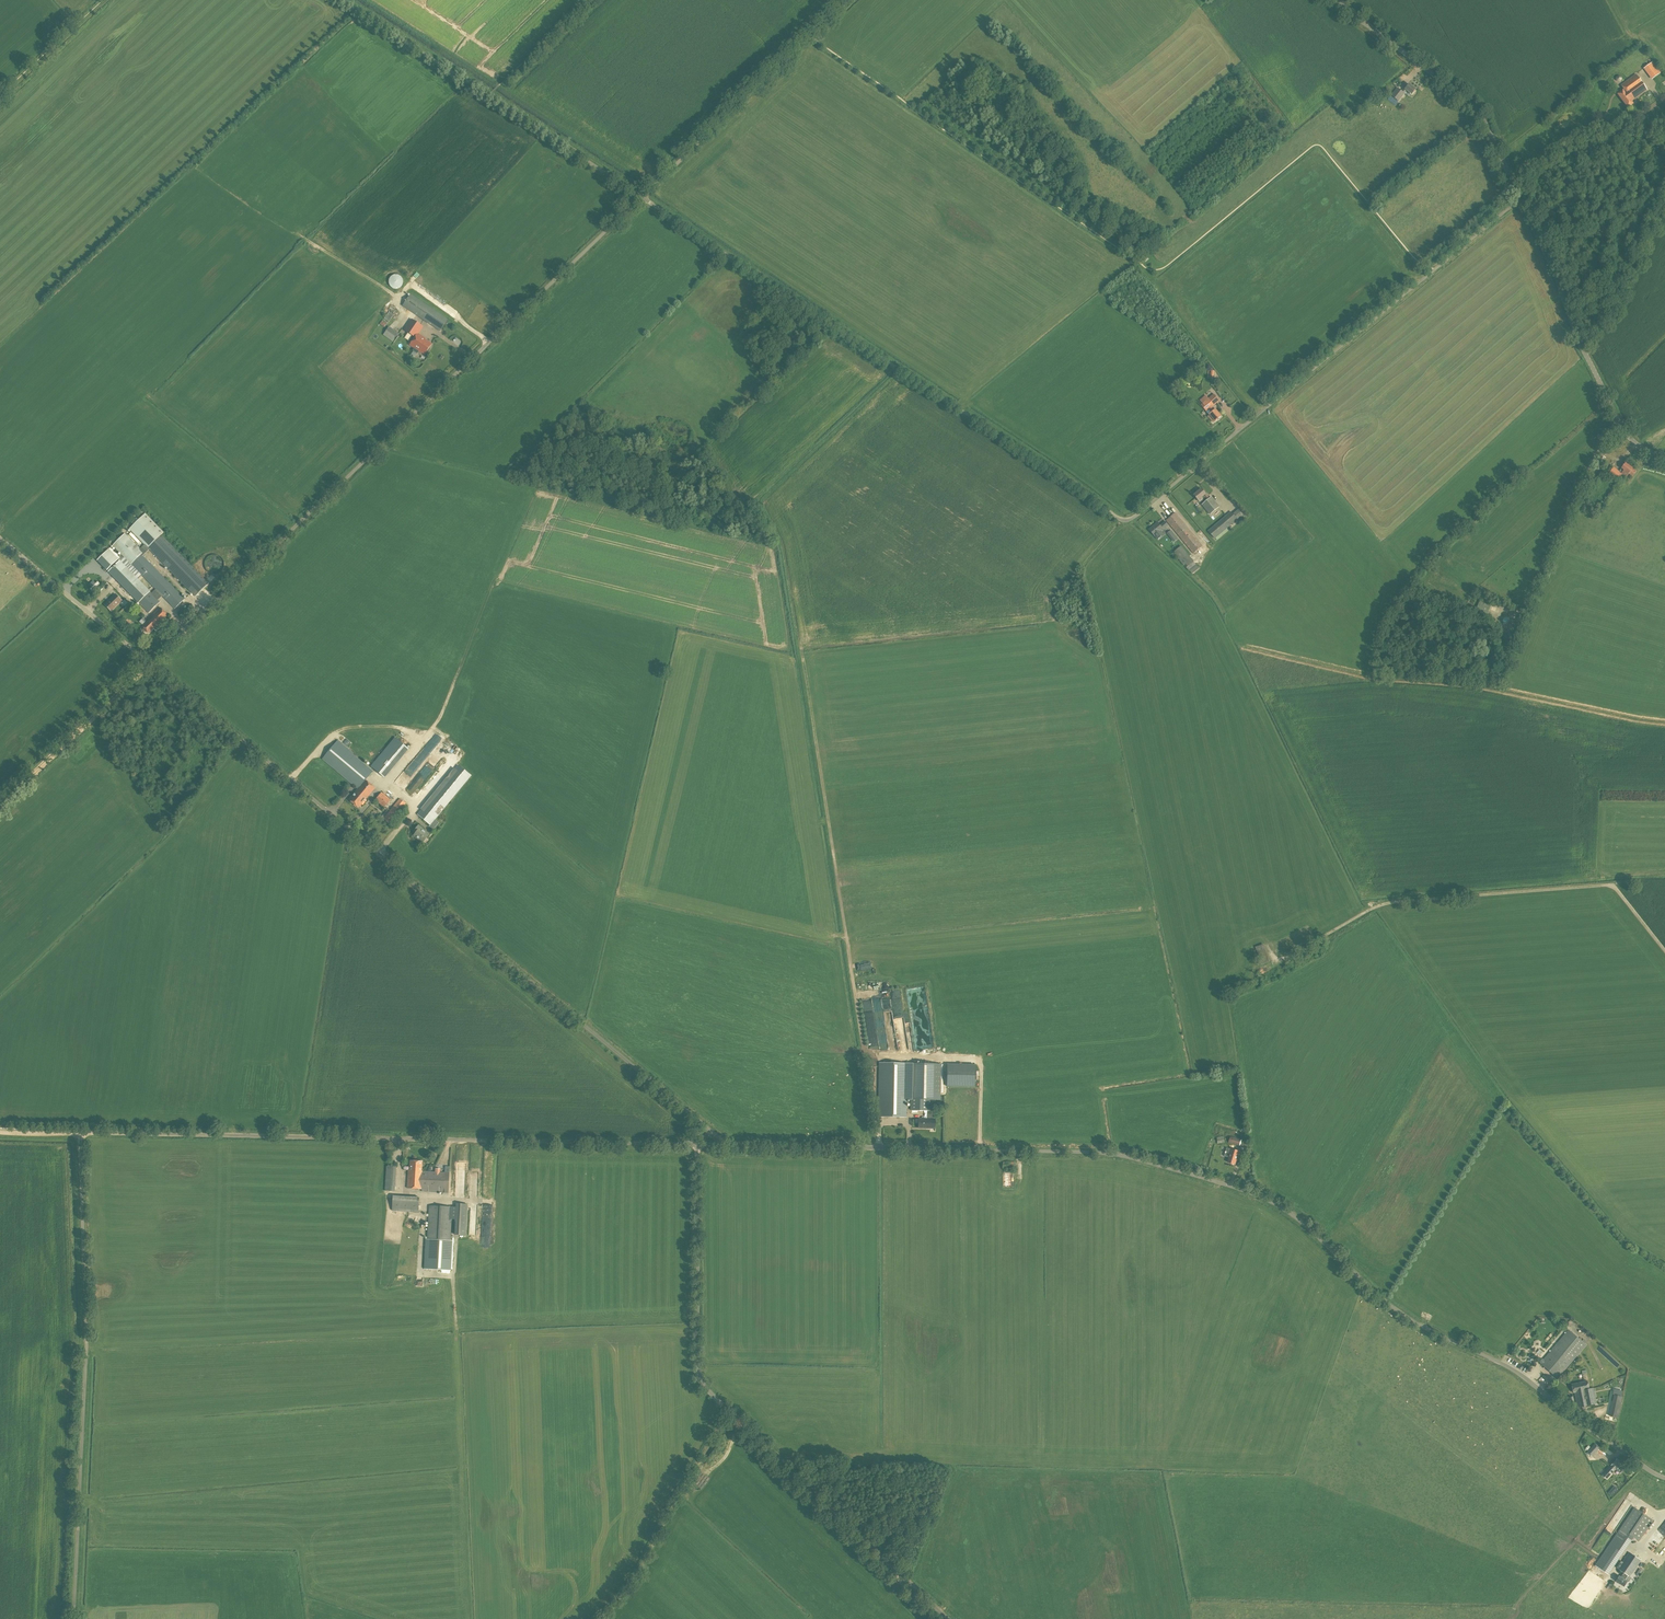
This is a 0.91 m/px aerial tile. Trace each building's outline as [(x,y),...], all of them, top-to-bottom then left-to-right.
[(1652,80),(1661,73),(1653,62),(1643,68),(1652,80)] [(1628,108),(1633,104),(1632,102),(1647,90),(1636,74),(1621,85),(1624,89),(1623,90),(1617,94),(1628,108)] [(1415,89),(1409,85),(1406,89),(1404,88),(1402,91),(1397,88),(1391,96),(1399,102),(1407,91),(1412,94),(1415,89)] [(433,272),(428,277),(434,282),(439,277),(433,272)] [(396,289),(397,289),(398,289),(398,288),(399,288),(400,288),(400,287),(401,287),(401,286),(402,286),(402,285),(403,284),(403,283),(403,282),(403,281),(403,280),(403,279),(402,279),(402,278),(401,277),(401,276),(400,276),(398,275),(397,275),(396,275),(395,275),(394,275),(393,275),(392,275),(392,276),(391,276),(391,277),(390,277),(390,278),(389,279),(389,280),(389,281),(389,282),(389,283),(389,284),(389,285),(390,285),(390,286),(391,287),(392,288),(393,288),(394,289),(395,289),(396,289)] [(440,331),(448,320),(410,294),(402,305),(440,331)] [(388,322),(394,315),(389,311),(384,318),(388,322)] [(384,327),(388,323),(383,319),(380,324),(384,327)] [(422,352),(425,354),(431,344),(417,334),(422,327),(412,319),(405,330),(412,335),(410,339),(413,341),(410,345),(414,348),(413,350),(417,353),(419,351),(421,353),(422,352)] [(389,326),(383,335),(394,342),(398,336),(398,335),(399,333),(389,326)] [(1215,409),(1213,406),(1220,401),(1214,394),(1201,405),(1207,412),(1209,410),(1211,413),(1210,414),(1210,415),(1208,416),(1213,423),(1215,421),(1221,416),(1216,409),(1215,409)] [(1601,468),(1606,457),(1601,455),(1595,468),(1600,470),(1601,468)] [(1632,476),(1636,471),(1633,468),(1625,463),(1622,468),(1619,471),(1613,467),(1609,473),(1618,480),(1622,474),(1626,478),(1629,474),(1632,476)] [(1210,498),(1206,494),(1202,489),(1194,495),(1200,502),(1203,499),(1206,502),(1202,505),(1210,515),(1219,507),(1211,497),(1210,498)] [(1227,528),(1236,520),(1239,517),(1241,519),(1245,516),(1239,509),(1235,512),(1233,514),(1231,511),(1208,531),(1215,539),(1215,538),(1217,540),(1229,530),(1228,529),(1227,528)] [(205,580),(165,539),(161,535),(164,532),(145,513),(130,529),(145,544),(140,549),(125,533),(113,545),(156,589),(154,591),(152,593),(150,592),(150,591),(147,588),(149,586),(149,585),(143,580),(141,581),(138,578),(126,590),(136,600),(137,600),(139,602),(149,613),(160,602),(158,600),(160,597),(162,596),(175,609),(185,599),(141,554),(148,548),(152,551),(192,592),(196,596),(209,584),(205,580)] [(1194,554),(1203,546),(1175,513),(1166,521),(1194,554)] [(1169,525),(1165,521),(1160,525),(1158,522),(1149,529),(1155,536),(1163,529),(1169,525)] [(1199,568),(1196,564),(1194,562),(1181,546),(1173,552),(1186,568),(1189,572),(1190,571),(1192,574),(1199,568)] [(107,571),(119,559),(109,549),(97,560),(107,571)] [(214,574),(215,574),(216,574),(217,574),(218,574),(219,573),(220,572),(221,572),(221,571),(222,571),(222,570),(223,569),(224,568),(224,567),(224,566),(224,565),(224,564),(224,563),(224,562),(224,561),(223,560),(223,559),(222,559),(222,558),(221,557),(220,556),(219,556),(219,555),(218,555),(217,555),(216,555),(215,555),(214,554),(214,555),(213,555),(212,555),(211,555),(210,555),(209,556),(208,557),(207,557),(207,558),(206,559),(205,560),(205,561),(205,562),(205,563),(205,564),(205,565),(205,566),(205,567),(205,568),(205,569),(206,569),(206,570),(207,571),(208,572),(209,572),(209,573),(210,573),(211,574),(212,574),(213,574),(214,574)] [(206,598),(210,593),(206,588),(201,593),(206,598)] [(111,611),(122,600),(116,594),(110,600),(105,605),(111,611)] [(1487,617),(1491,604),(1480,600),(1475,613),(1487,617)] [(155,628),(168,615),(161,608),(148,620),(149,621),(143,627),(143,629),(146,633),(148,632),(148,633),(154,627),(155,628)] [(384,778),(409,748),(395,737),(370,766),(384,778)] [(358,808),(375,788),(366,780),(373,771),(352,754),(353,753),(337,740),(322,758),(358,788),(349,800),(358,808)] [(447,740),(424,766),(429,770),(452,745),(447,740)] [(420,757),(402,776),(407,780),(424,761),(420,757)] [(434,828),(439,823),(435,819),(471,775),(459,764),(418,815),(434,828)] [(382,792),(375,800),(385,808),(391,800),(382,792)] [(389,824),(406,803),(400,798),(389,812),(387,810),(381,817),(389,824)] [(423,843),(429,835),(427,833),(427,832),(421,827),(419,825),(413,831),(416,833),(414,836),(423,843)] [(927,1111),(926,1119),(919,1118),(919,1128),(935,1128),(935,1119),(934,1119),(934,1111),(929,1111),(929,1095),(940,1095),(941,1064),(911,1063),(911,1064),(908,1064),(908,1063),(879,1062),(878,1117),(907,1117),(907,1100),(910,1100),(910,1110),(927,1111)] [(975,1065),(947,1064),(946,1087),(975,1087),(975,1065)] [(1239,1146),(1241,1140),(1230,1136),(1228,1143),(1239,1146)] [(1240,1147),(1246,1149),(1244,1154),(1248,1155),(1250,1150),(1247,1149),(1249,1144),(1242,1142),(1240,1147)] [(1227,1157),(1226,1161),(1235,1164),(1236,1160),(1237,1160),(1239,1151),(1231,1149),(1228,1157),(1227,1157)] [(450,1172),(421,1171),(422,1161),(410,1160),(410,1170),(408,1170),(407,1188),(420,1189),(421,1189),(422,1189),(422,1191),(448,1193),(450,1172)] [(395,1191),(396,1166),(386,1166),(385,1190),(395,1191)] [(472,1172),(471,1195),(479,1196),(480,1172),(472,1172)] [(419,1212),(420,1197),(393,1195),(392,1211),(419,1212)] [(466,1235),(468,1204),(456,1203),(454,1235),(466,1235)] [(450,1241),(452,1206),(429,1205),(427,1240),(425,1240),(424,1269),(451,1270),(453,1241),(450,1241)] [(486,1234),(492,1234),(493,1208),(485,1208),(485,1210),(487,1210),(487,1213),(487,1218),(484,1218),(484,1225),(486,1225),(486,1234)] [(1558,1379),(1586,1345),(1568,1330),(1540,1363),(1558,1379)] [(1589,1389),(1587,1381),(1572,1384),(1574,1396),(1575,1396),(1577,1408),(1596,1404),(1593,1388),(1589,1389)] [(1614,1394),(1612,1403),(1621,1405),(1623,1396),(1614,1394)] [(1625,1467),(1617,1459),(1611,1465),(1602,1475),(1607,1479),(1612,1474),(1616,1469),(1620,1473),(1625,1467)] [(1639,1541),(1653,1520),(1634,1507),(1595,1565),(1609,1574),(1634,1537),(1639,1541)] [(1630,1577),(1641,1560),(1629,1552),(1622,1562),(1621,1561),(1616,1568),(1623,1572),(1621,1577),(1619,1576),(1616,1581),(1624,1586),(1627,1581),(1625,1580),(1628,1576),(1630,1577)]
